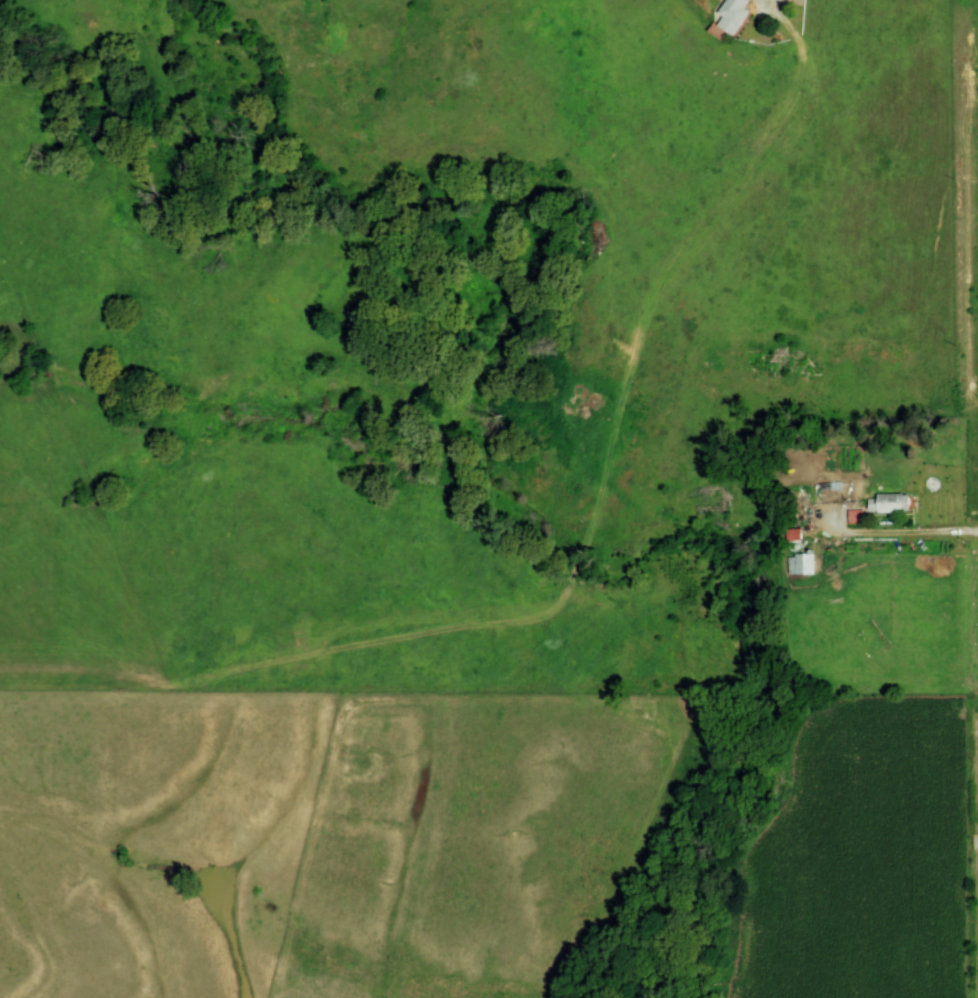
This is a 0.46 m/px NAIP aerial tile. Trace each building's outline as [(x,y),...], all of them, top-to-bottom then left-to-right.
[(735,36),(749,12),(744,9),(749,0),(728,0),(719,14),(724,16),(718,26),(735,36)] [(869,496),(869,513),(910,513),(910,496),(869,496)] [(800,540),(800,530),(788,530),(788,540),(800,540)] [(814,575),(814,555),(795,555),(795,575),(814,575)]
